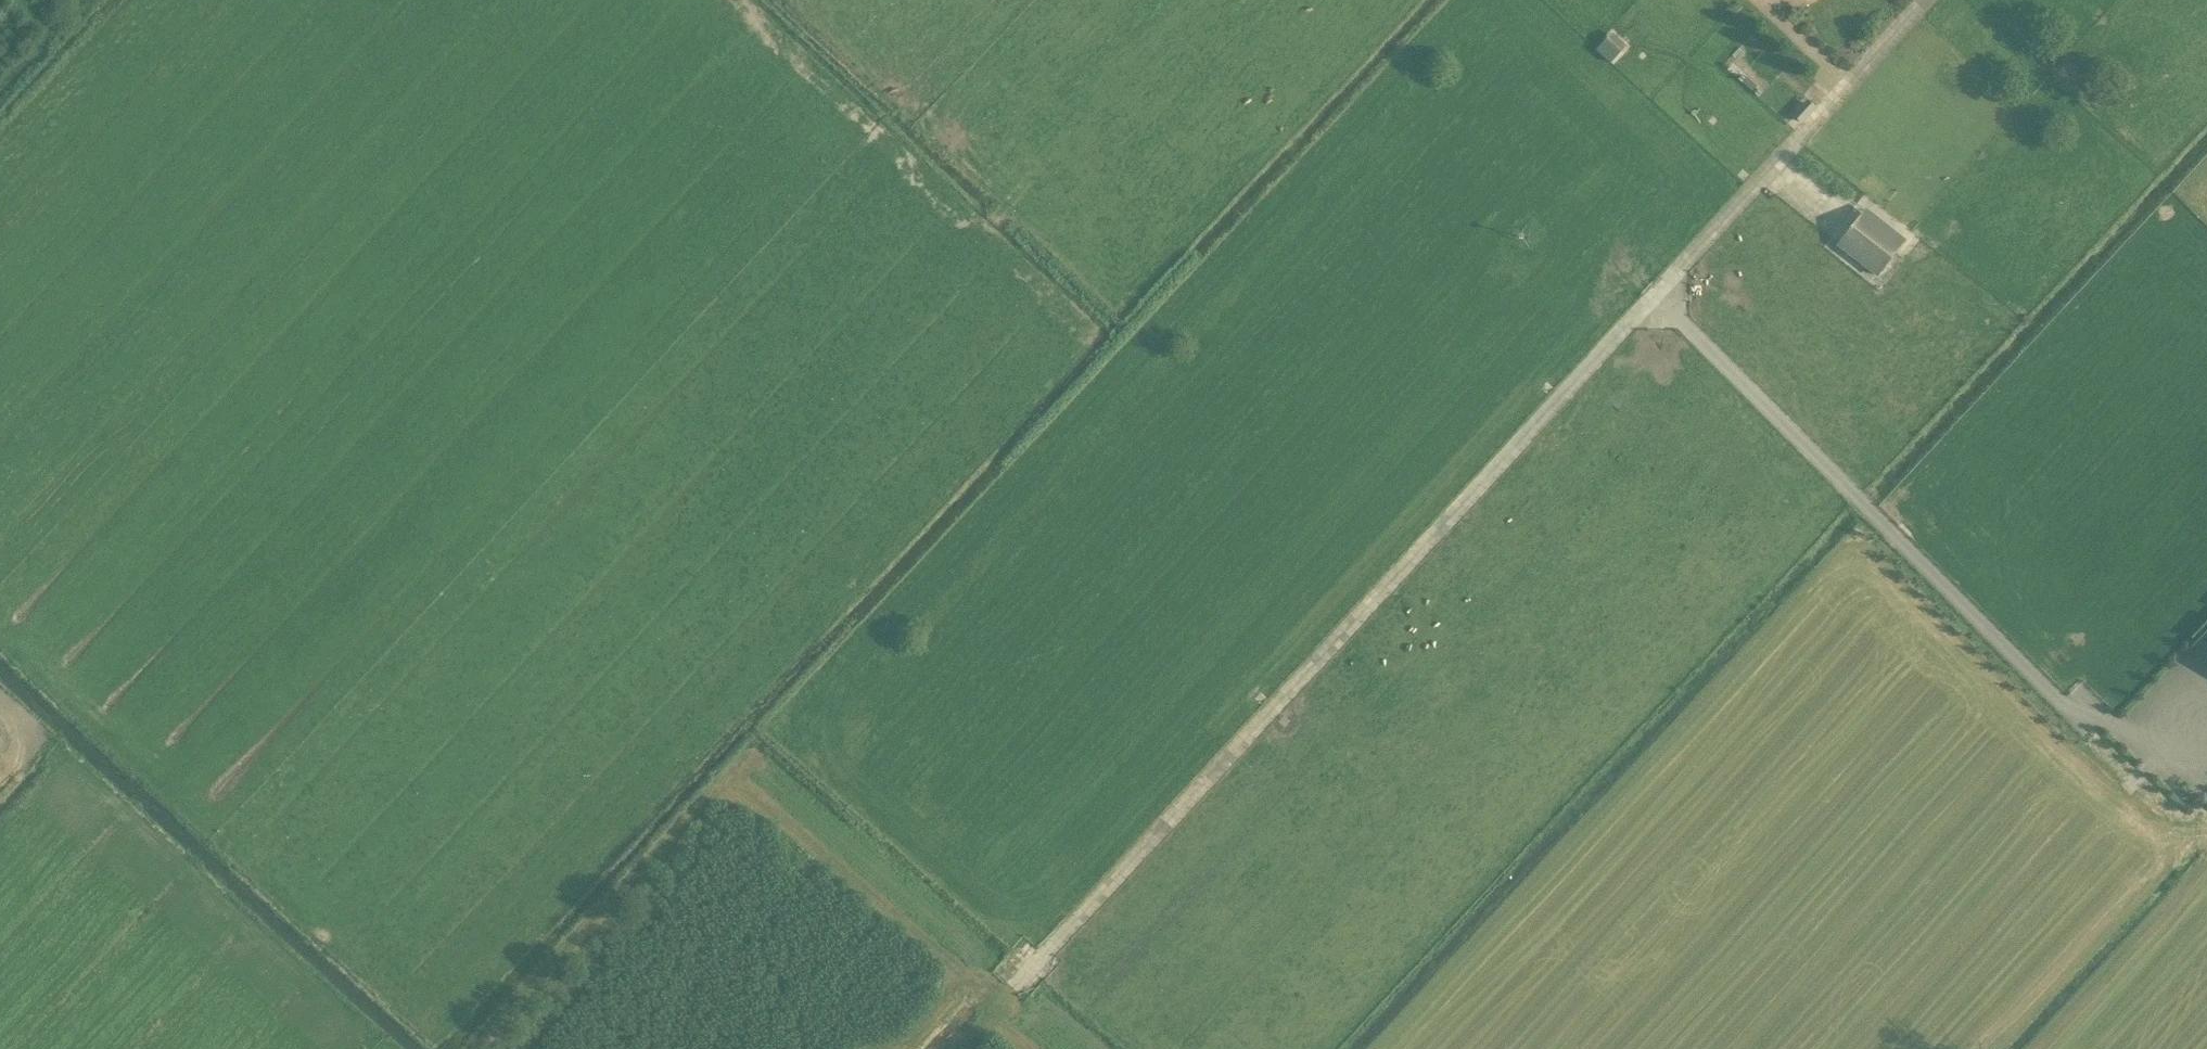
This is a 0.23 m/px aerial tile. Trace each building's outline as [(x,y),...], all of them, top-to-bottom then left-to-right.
[(1612,34),(1596,46),(1608,61),(1623,50),(1612,34)] [(1807,99),(1793,115),(1803,124),(1817,108),(1807,99)] [(1866,208),(1837,246),(1878,278),(1907,240),(1866,208)] [(2194,647),(2206,659),(2206,632),(2194,647)]
